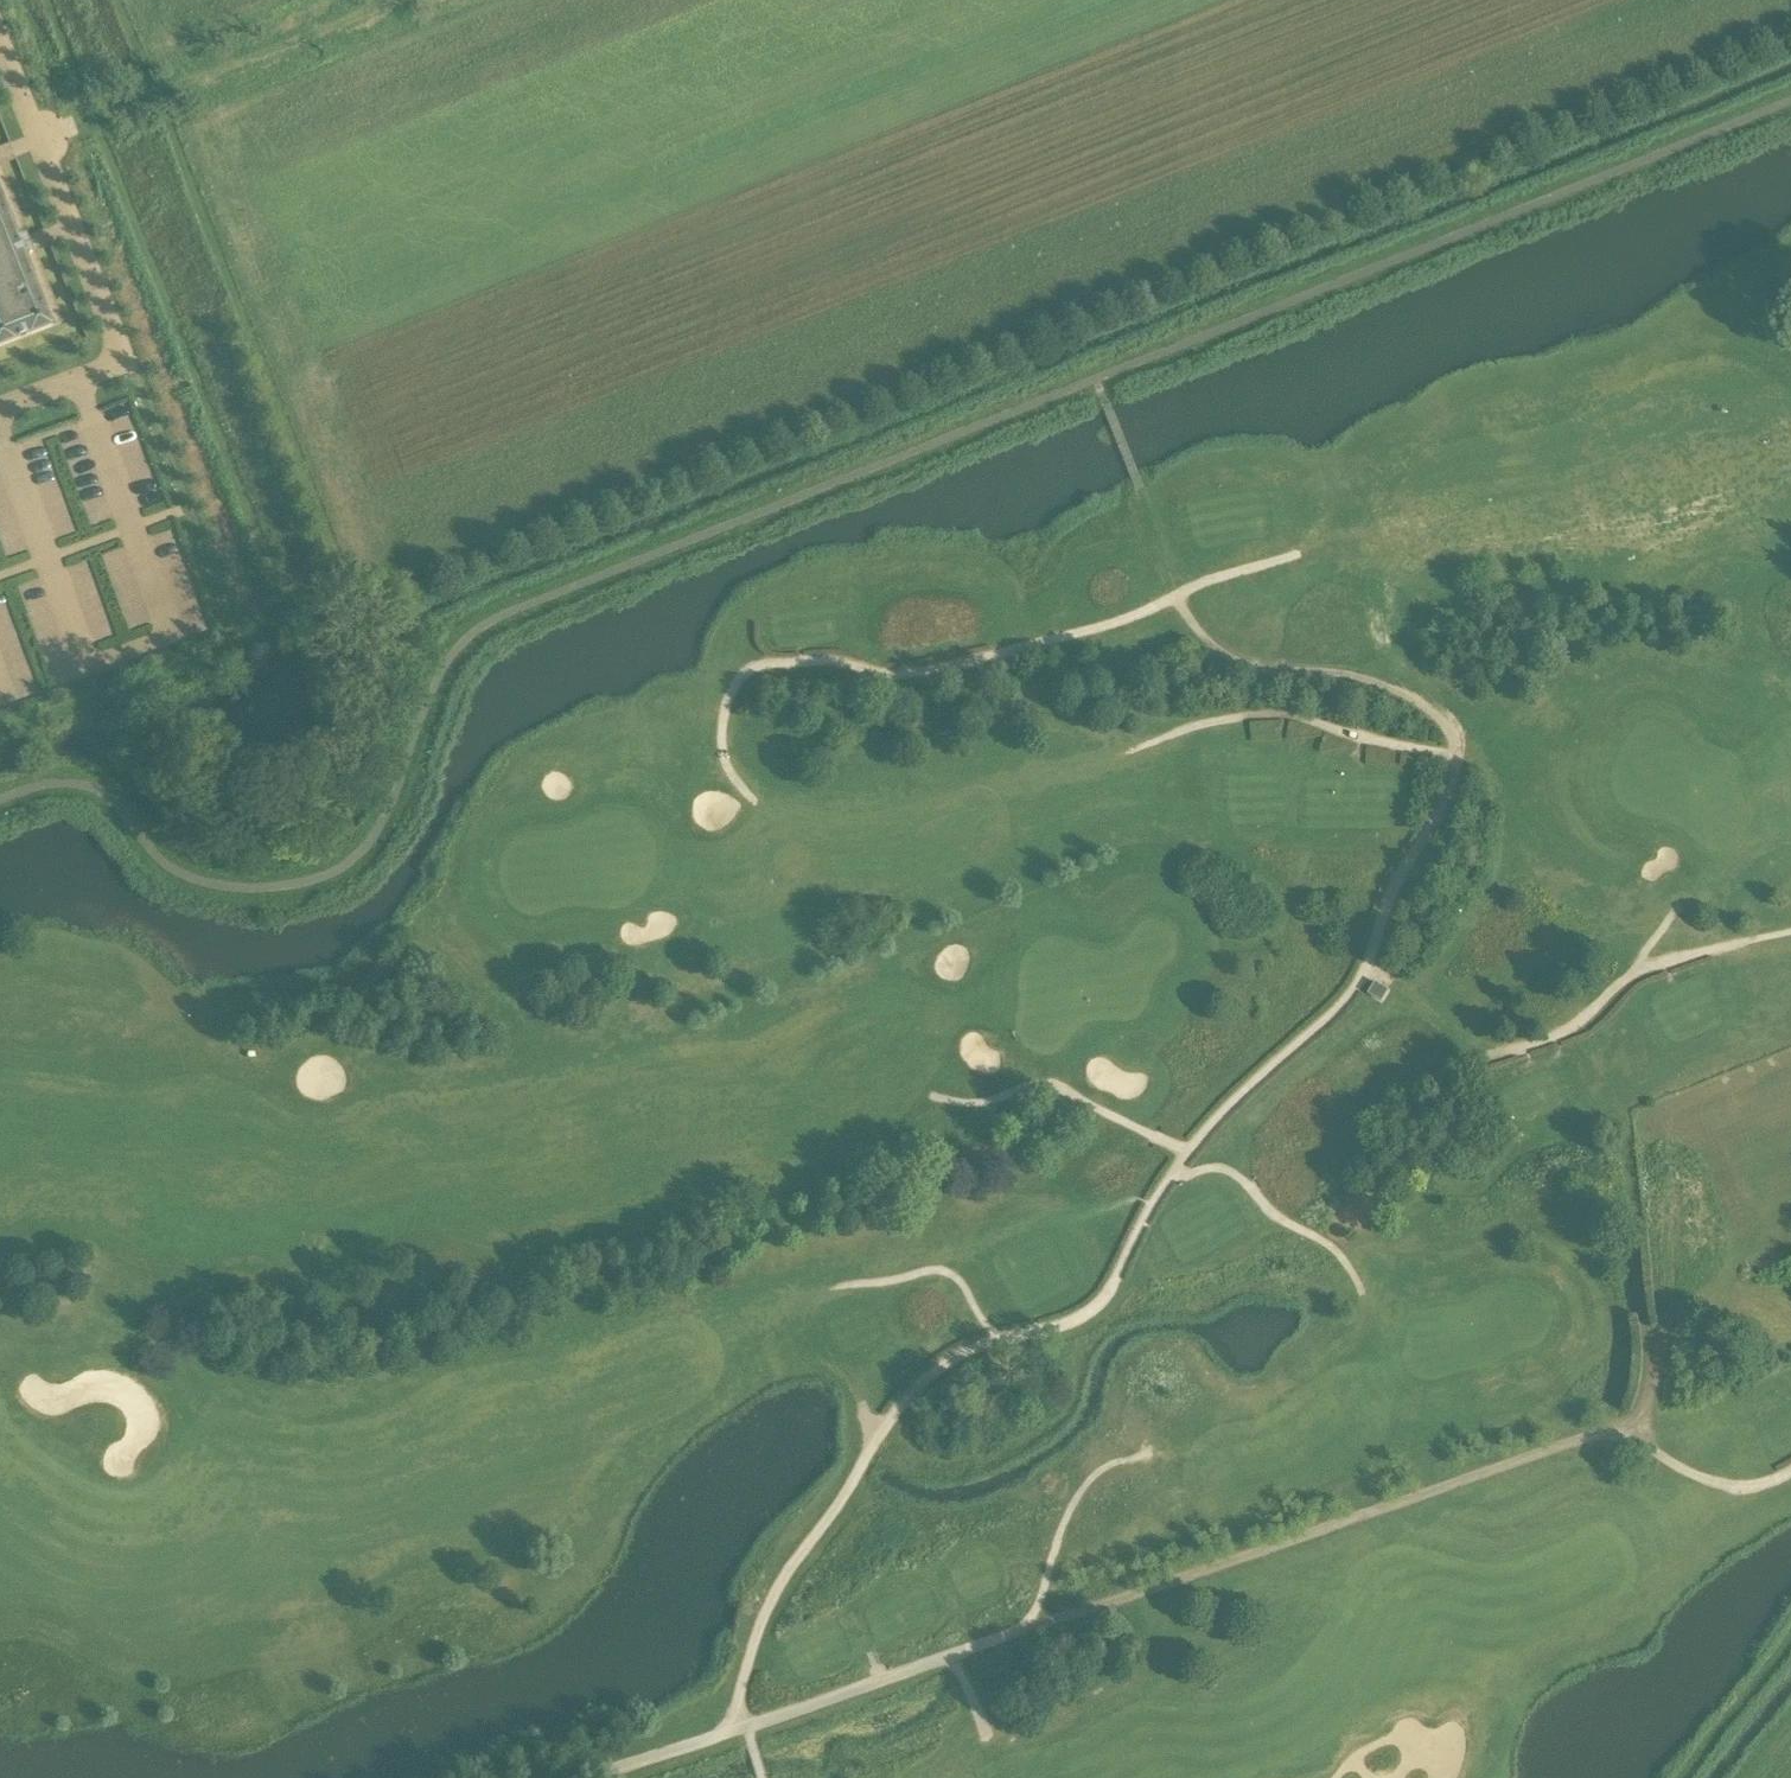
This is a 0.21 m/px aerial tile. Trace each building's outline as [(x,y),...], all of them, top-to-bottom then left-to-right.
[(0,194),(0,346),(51,326),(21,248),(0,194)] [(18,240),(24,257),(26,256),(28,255),(32,254),(29,245),(26,237),(21,239),(19,240),(18,240)]
